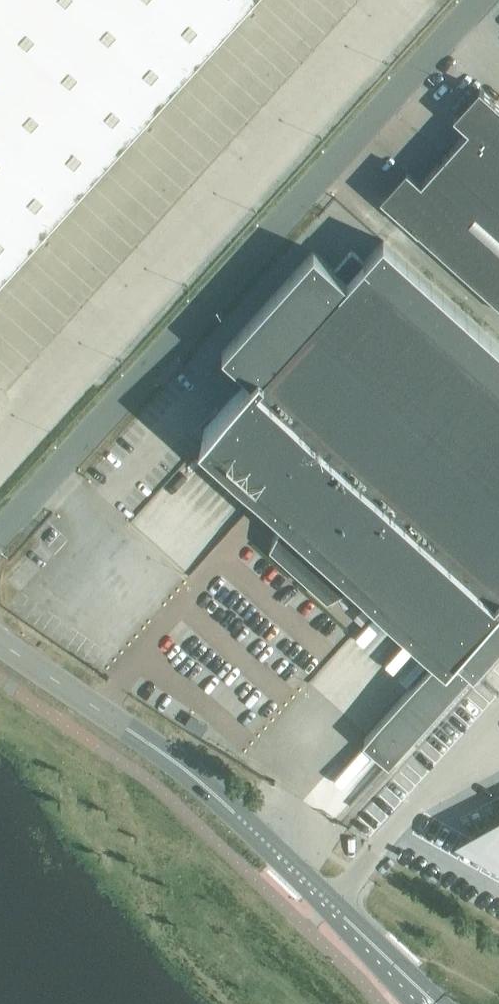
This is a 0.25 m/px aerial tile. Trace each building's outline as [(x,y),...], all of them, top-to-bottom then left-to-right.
[(251,0),(0,0),(0,279),(251,0)] [(498,206),(498,107),(479,89),(453,118),(467,130),(443,156),(498,206)] [(498,306),(498,206),(443,156),(420,182),(406,170),(380,199),(498,306)] [(250,378),(205,428),(203,430),(297,514),(290,523),(283,519),(271,543),(332,598),(354,583),(350,577),(357,569),(446,649),(365,738),(392,761),(498,642),(498,350),(380,243),(363,262),(351,251),(334,270),(313,250),(222,352),(250,378)] [(473,840),(498,855),(498,826),(473,840)]
